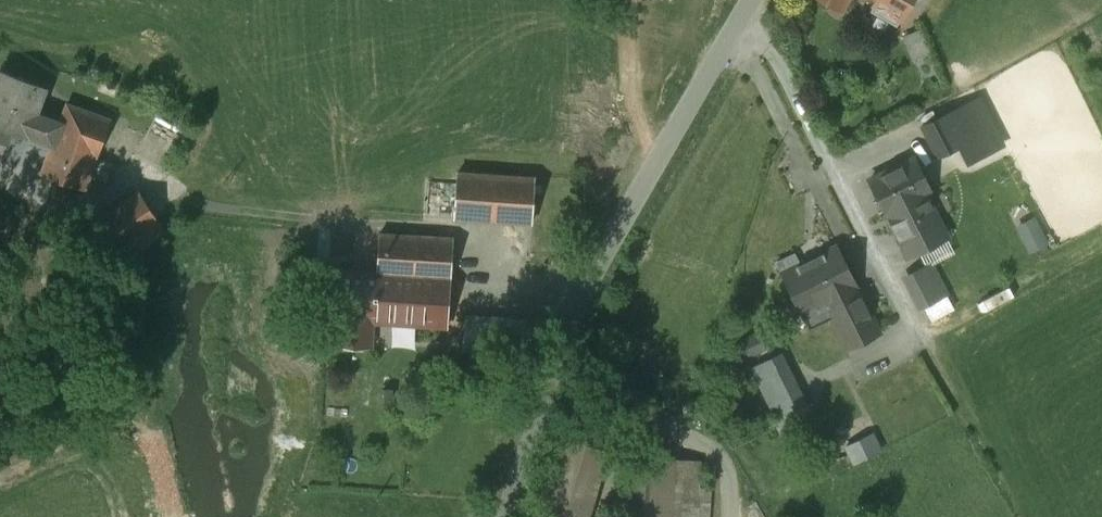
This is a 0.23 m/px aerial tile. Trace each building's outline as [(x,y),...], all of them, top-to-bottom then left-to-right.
[(843,10),(848,0),(826,0),(843,10)] [(871,11),(891,22),(904,0),(877,0),(871,11)] [(2,71),(0,77),(0,139),(7,142),(12,130),(28,136),(29,134),(53,143),(61,123),(36,113),(46,87),(2,71)] [(968,103),(945,115),(961,145),(960,146),(968,163),(992,151),(968,103)] [(111,120),(68,104),(61,123),(53,143),(41,174),(86,190),(111,120)] [(945,115),(922,126),(938,157),(960,146),(961,145),(945,115)] [(913,157),(870,179),(909,255),(946,235),(926,195),(931,192),(913,157)] [(536,178),(458,173),(455,217),(533,222),(536,178)] [(140,191),(95,222),(116,253),(161,222),(140,191)] [(1042,212),(1022,222),(1036,249),(1056,239),(1042,212)] [(378,272),(340,269),(336,318),(338,319),(337,344),(371,346),(373,321),(408,323),(411,273),(403,273),(405,235),(380,233),(378,272)] [(453,238),(405,235),(403,273),(411,273),(408,323),(448,326),(453,238)] [(938,242),(908,257),(924,290),(955,275),(938,242)] [(838,245),(801,263),(804,269),(785,278),(810,328),(832,317),(846,347),(879,331),(857,286),(858,285),(838,245)] [(764,327),(738,342),(747,356),(773,342),(764,327)] [(783,351),(752,367),(782,425),(800,415),(812,409),(783,351)] [(873,434),(861,440),(863,443),(869,456),(881,450),(873,434)] [(541,516),(587,516),(607,449),(565,437),(541,516)] [(863,443),(849,450),(855,462),(869,456),(863,443)] [(634,456),(631,516),(669,516),(672,458),(634,456)] [(669,516),(697,516),(700,461),(672,458),(669,516)]
